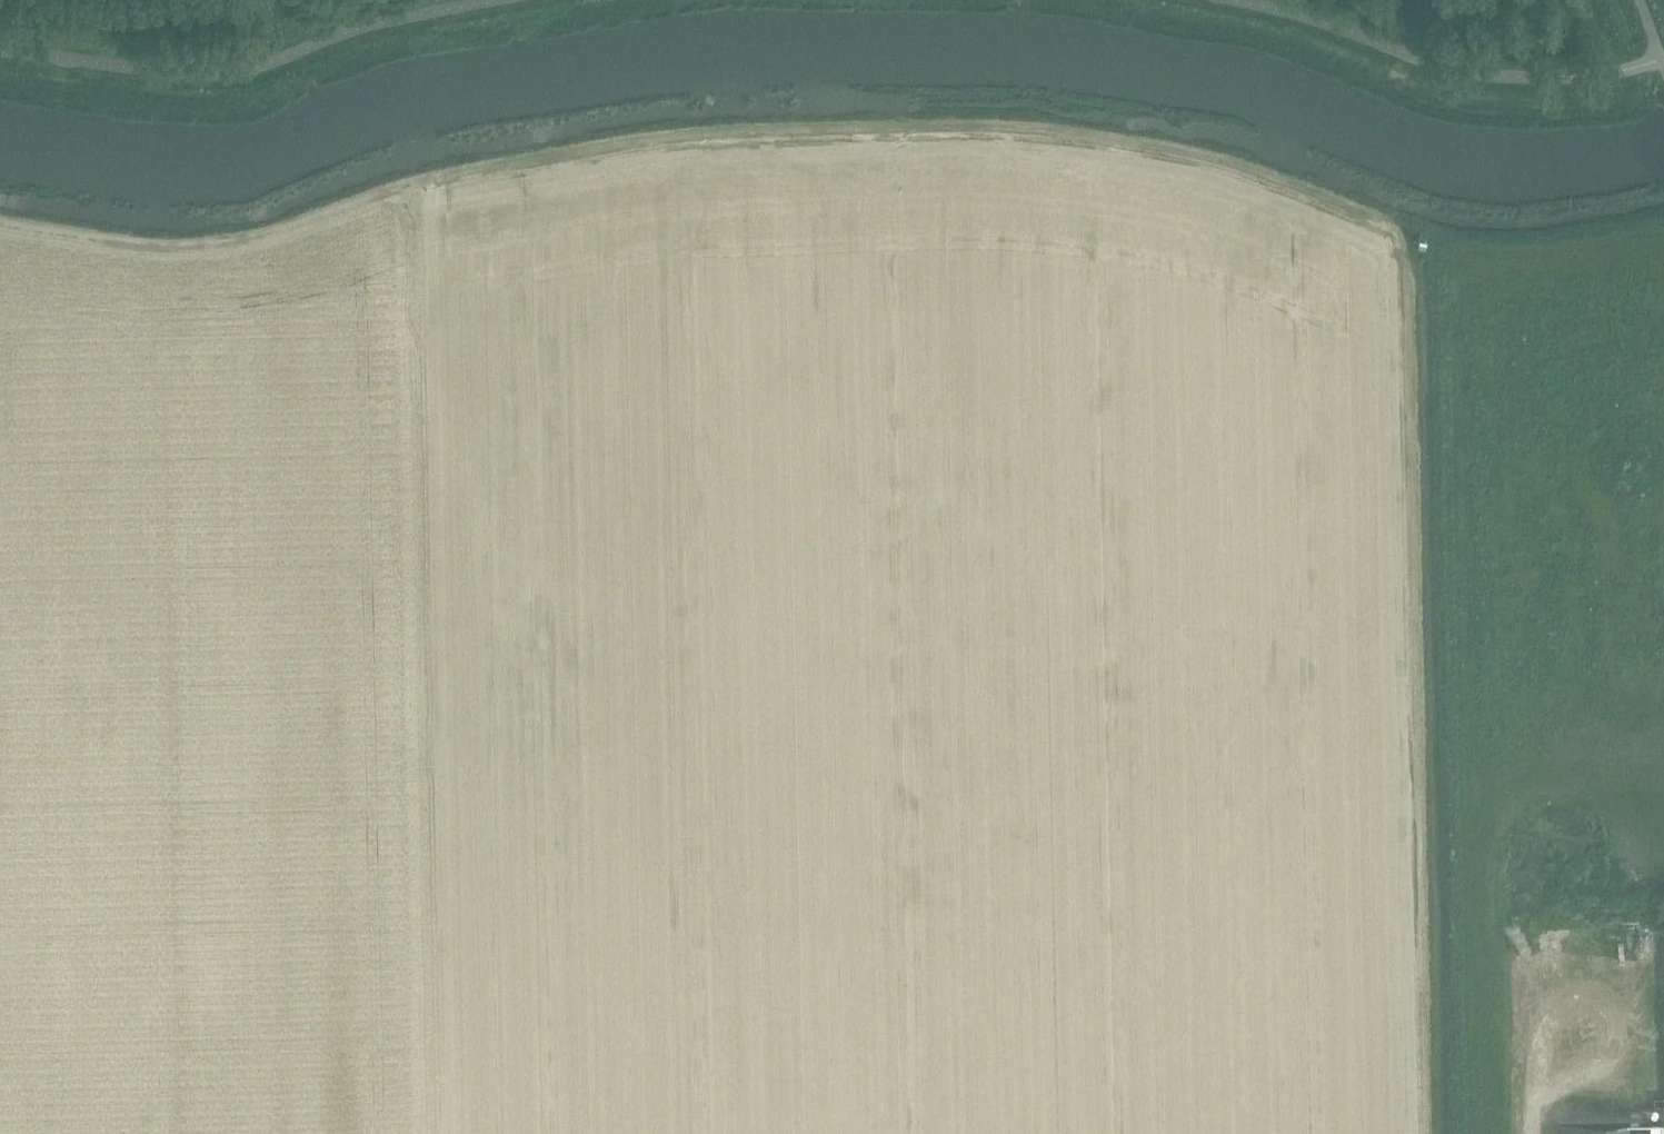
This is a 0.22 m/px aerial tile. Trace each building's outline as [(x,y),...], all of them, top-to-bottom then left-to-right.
[(1559,1118),(1559,1133),(1663,1133),(1663,1117),(1559,1118)]
